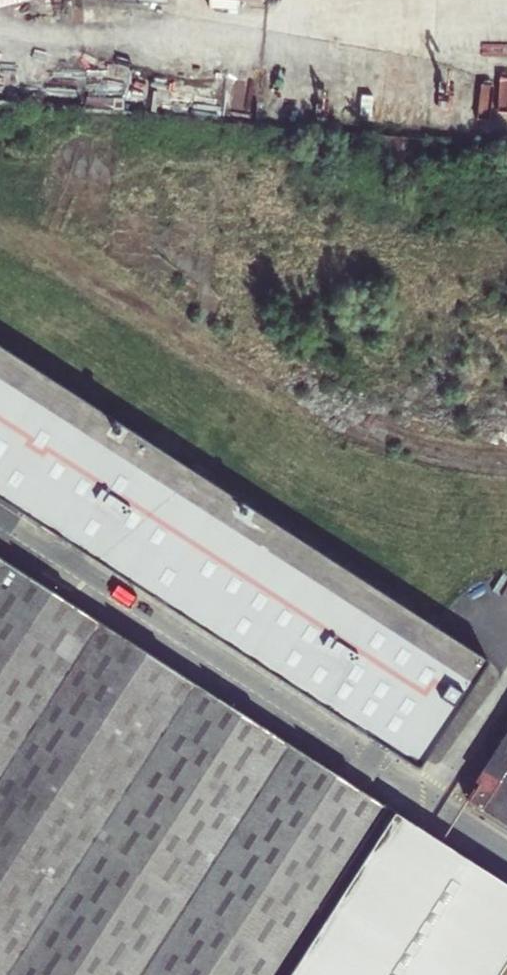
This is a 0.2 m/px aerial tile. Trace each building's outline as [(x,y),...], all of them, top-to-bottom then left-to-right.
[(412,767),(481,660),(0,338),(0,492),(412,767)] [(315,918),(386,810),(0,552),(0,974),(277,974),(315,918)] [(493,748),(467,787),(456,804),(506,839),(506,732),(505,731),(493,748)] [(292,974),(502,974),(506,967),(506,891),(397,817),(292,974)]
